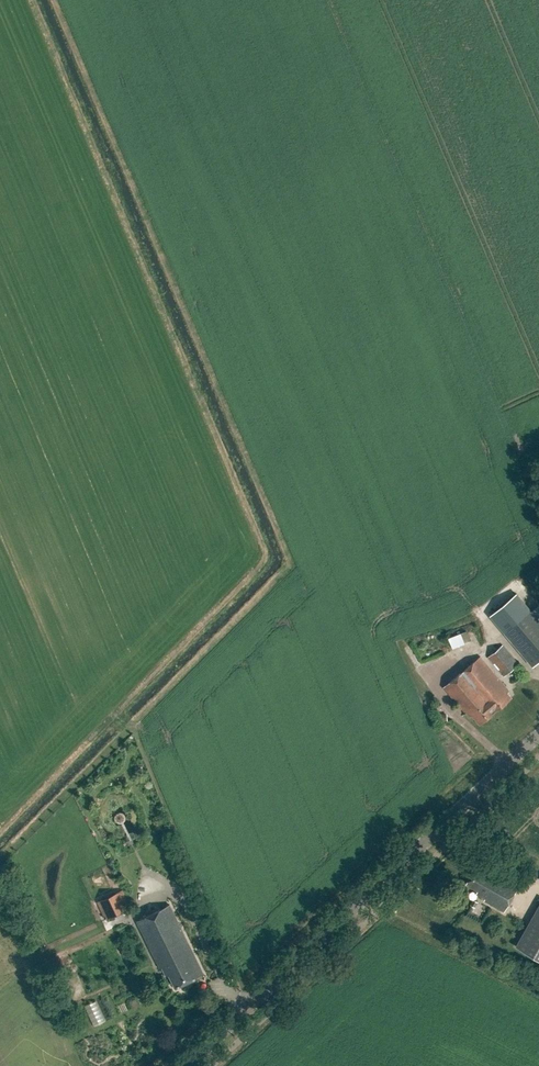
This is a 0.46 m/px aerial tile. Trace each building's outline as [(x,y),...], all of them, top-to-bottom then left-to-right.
[(532,665),(538,659),(538,616),(531,607),(503,631),(532,665)] [(462,632),(450,637),(454,648),(467,643),(462,632)] [(488,656),(503,675),(518,664),(502,644),(488,656)] [(506,692),(508,691),(479,656),(443,686),(464,711),(466,710),(471,716),(472,714),(481,724),(512,698),(506,692)] [(476,892),(483,897),(482,899),(504,911),(519,885),(483,863),(480,869),(476,866),(466,883),(477,889),(476,892)] [(122,887),(97,900),(106,918),(131,905),(122,887)] [(170,905),(138,920),(161,969),(163,968),(168,977),(171,975),(176,987),(203,974),(170,905)] [(516,947),(538,959),(538,906),(516,947)] [(85,1004),(94,1026),(107,1021),(98,999),(85,1004)]
